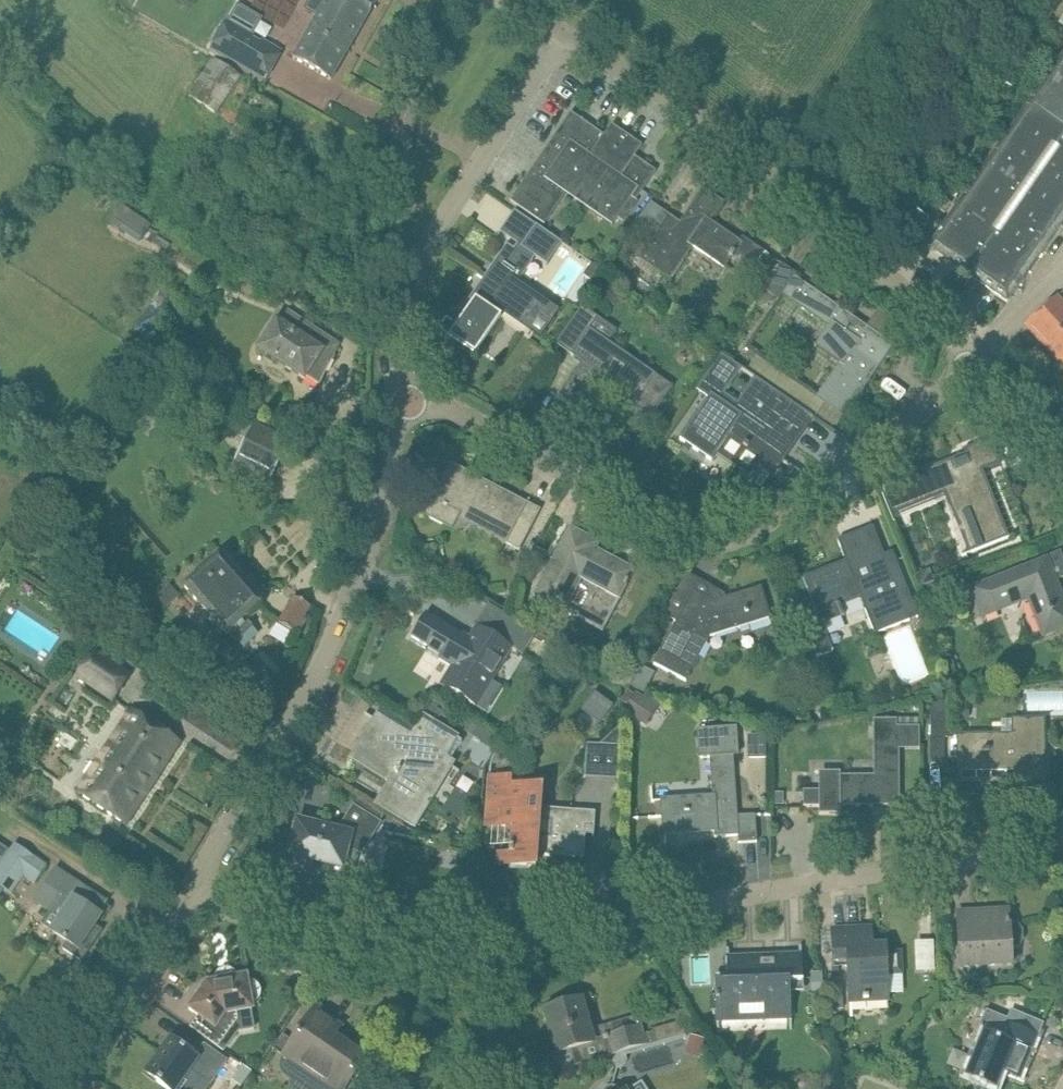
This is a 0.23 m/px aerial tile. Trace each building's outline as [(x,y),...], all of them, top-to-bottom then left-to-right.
[(370,10),(352,0),(311,0),(305,11),(315,16),(292,57),(331,79),(370,10)] [(375,0),(352,0),(370,10),(375,0)] [(266,80),(282,52),(226,20),(210,49),(266,80)] [(1062,220),(1062,52),(928,246),(1007,300),(1062,220)] [(217,113),(242,76),(212,56),(188,94),(217,113)] [(512,200),(511,201),(544,224),(565,193),(612,225),(631,196),(635,199),(656,171),(634,156),(642,145),(612,125),(604,135),(571,112),(525,179),(528,181),(514,201),(512,200)] [(641,259),(636,265),(651,275),(655,269),(670,280),(694,246),(725,268),(735,253),(754,266),(764,251),(765,251),(742,236),(739,241),(731,235),(730,236),(709,223),(723,202),(703,188),(691,205),(679,222),(672,231),(662,223),(656,231),(637,257),(641,259)] [(151,224),(123,204),(110,223),(139,242),(143,237),(151,243),(153,240),(167,249),(171,243),(156,234),(157,232),(150,226),(151,224)] [(545,301),(517,282),(535,256),(547,264),(562,242),(536,224),(521,246),(524,248),(521,253),(507,244),(483,277),(486,279),(480,289),(477,287),(446,331),(472,349),(500,308),(527,326),(545,301)] [(584,275),(568,300),(576,305),(593,280),(584,275)] [(795,276),(783,294),(830,327),(817,345),(839,361),(815,396),(841,414),(844,417),(869,380),(854,370),(864,355),(879,366),(893,345),(893,344),(866,326),(795,276)] [(1056,296),(1025,326),(1058,361),(1062,357),(1062,303),(1056,296)] [(319,383),(315,390),(317,390),(326,371),(322,370),(328,358),(332,360),(340,344),(287,311),(286,312),(287,313),(280,325),(276,322),(258,350),(305,379),(307,375),(319,383)] [(655,412),(667,394),(673,387),(608,341),(616,329),(598,316),(571,354),(574,356),(575,355),(583,361),(553,404),(579,423),(610,378),(629,391),(628,393),(655,412)] [(683,434),(680,438),(684,441),(709,459),(711,460),(714,456),(729,435),(762,458),(775,466),(778,462),(802,427),(810,416),(813,418),(814,417),(798,406),(755,377),(737,403),(723,394),(742,367),(721,353),(696,389),(701,392),(708,397),(683,434)] [(308,405),(296,431),(321,443),(333,417),(308,405)] [(253,422),(234,462),(271,479),(290,439),(253,422)] [(981,470),(1000,463),(990,438),(964,449),(966,453),(882,486),(896,520),(897,519),(894,513),(946,493),(968,549),(962,551),(963,553),(1009,535),(986,476),(983,477),(981,470)] [(461,519),(519,549),(540,509),(451,462),(443,478),(448,481),(444,487),(439,485),(424,515),(455,531),(461,519)] [(875,633),(910,619),(873,526),(837,539),(846,560),(803,577),(816,610),(808,613),(816,656),(833,650),(822,623),(844,615),(841,606),(861,598),(875,633)] [(563,561),(553,556),(533,594),(563,610),(582,573),(622,594),(636,569),(597,548),(600,541),(579,530),(563,561)] [(527,567),(536,572),(545,554),(536,550),(527,567)] [(1060,550),(1033,561),(1034,563),(1026,566),(1025,565),(971,588),(982,616),(997,610),(994,602),(1024,589),(1044,636),(1062,628),(1062,600),(1055,580),(1062,577),(1062,557),(1060,550)] [(215,557),(182,589),(227,635),(229,634),(237,642),(253,627),(245,619),(260,604),(215,557)] [(662,615),(676,622),(654,664),(686,682),(710,637),(771,618),(762,587),(712,601),(692,591),(689,597),(677,590),(662,615)] [(310,606),(294,597),(279,623),(295,632),(310,606)] [(478,629),(471,640),(426,613),(412,636),(455,663),(441,685),(475,705),(511,648),(474,626),(478,629)] [(80,630),(100,643),(110,627),(90,614),(80,630)] [(914,624),(885,632),(900,683),(929,675),(914,624)] [(114,699),(131,674),(96,650),(79,675),(114,699)] [(628,689),(640,665),(631,661),(624,676),(608,669),(604,678),(628,689)] [(640,670),(631,686),(643,692),(652,677),(654,673),(642,666),(640,670)] [(1029,690),(1029,708),(1062,707),(1062,689),(1029,690)] [(635,690),(625,711),(649,722),(659,701),(635,690)] [(929,701),(931,729),(947,729),(945,701),(929,701)] [(156,776),(179,741),(132,710),(78,793),(125,824),(145,793),(141,790),(151,774),(156,776)] [(462,742),(462,741),(428,719),(413,743),(365,713),(364,714),(382,725),(361,761),(393,780),(379,803),(405,818),(410,810),(421,817),(451,767),(459,772),(459,771),(441,760),(455,738),(462,742)] [(840,805),(900,805),(899,778),(898,778),(898,746),(922,746),(922,727),(898,727),(898,719),(877,719),(877,774),(839,775),(839,779),(820,779),(820,790),(804,790),(804,807),(819,806),(819,814),(840,814),(840,805)] [(1015,779),(1043,779),(1043,720),(1014,720),(1015,735),(960,736),(960,772),(962,772),(962,770),(1015,769),(1015,779)] [(622,727),(607,739),(606,751),(620,752),(622,727)] [(738,842),(757,841),(755,814),(735,816),(732,754),(739,753),(738,728),(700,730),(702,758),(710,757),(713,797),(663,800),(665,831),(715,828),(715,837),(716,837),(716,833),(726,833),(727,836),(738,835),(738,842)] [(767,757),(767,735),(750,735),(750,757),(767,757)] [(541,788),(509,785),(509,779),(511,780),(511,778),(489,776),(486,817),(502,818),(501,825),(514,826),(512,847),(509,847),(509,862),(511,862),(511,866),(536,867),(537,846),(545,847),(545,855),(584,858),(586,826),(593,826),(592,836),(594,836),(595,811),(540,807),(541,788)] [(379,822),(353,806),(338,831),(298,821),(294,834),(286,832),(276,872),(308,880),(313,860),(342,867),(347,848),(361,852),(379,822)] [(411,835),(392,823),(384,835),(407,841),(411,835)] [(12,893),(24,875),(35,883),(47,864),(15,843),(11,849),(0,842),(0,886),(12,893)] [(67,941),(62,948),(80,960),(80,961),(81,962),(103,930),(101,929),(100,930),(93,926),(100,915),(107,903),(55,869),(35,898),(52,909),(55,904),(65,911),(51,931),(67,941)] [(1009,910),(957,913),(960,967),(978,966),(978,960),(1009,958),(1009,964),(1012,964),(1011,946),(1019,946),(1023,939),(1022,930),(1018,923),(1009,923),(1009,910)] [(835,931),(832,931),(834,953),(834,957),(835,976),(839,976),(839,966),(846,966),(848,1001),(855,1000),(889,999),(888,990),(887,974),(901,973),(902,973),(901,952),(886,953),(886,946),(872,947),(871,935),(862,935),(861,929),(835,931)] [(915,940),(917,970),(936,969),(934,939),(915,940)] [(728,983),(715,983),(717,1031),(719,1031),(719,1020),(741,1019),(740,1005),(763,1004),(763,1018),(789,1017),(789,1028),(792,1028),(789,982),(802,981),(801,945),(798,945),(799,954),(761,955),(761,959),(747,959),(746,956),(729,957),(729,948),(726,948),(728,983)] [(205,986),(188,1008),(198,1015),(212,1026),(204,1037),(223,1051),(238,1031),(255,1028),(252,1009),(251,1003),(256,1001),(259,996),(259,991),(257,986),(253,983),(248,982),(247,978),(237,980),(236,978),(234,973),(230,970),(224,970),(219,972),(216,976),(216,982),(216,984),(205,986)] [(586,1062),(612,1054),(627,1051),(628,1055),(650,1048),(649,1043),(697,1030),(689,1008),(673,1012),(676,1022),(653,1028),(653,1031),(645,1033),(639,1014),(604,1025),(589,1030),(580,1000),(545,1010),(557,1053),(582,1046),(586,1062)] [(318,1007),(281,1062),(280,1066),(280,1068),(281,1071),(283,1073),(287,1076),(290,1076),(293,1076),(295,1075),(298,1074),(300,1072),(320,1085),(319,1087),(318,1088),(343,1088),(367,1054),(365,1053),(362,1057),(332,1037),(341,1023),(340,1022),(337,1026),(316,1012),(319,1008),(318,1007)] [(982,1033),(965,1075),(997,1088),(1004,1071),(1020,1078),(1037,1037),(1021,1030),(1026,1018),(1043,1024),(1043,1023),(1011,1010),(1007,1018),(986,1010),(977,1031),(982,1033)] [(227,1060),(204,1044),(195,1057),(170,1039),(146,1073),(168,1088),(176,1088),(190,1069),(211,1083),(227,1060)] [(240,1088),(246,1080),(237,1074),(231,1082),(240,1088)]
